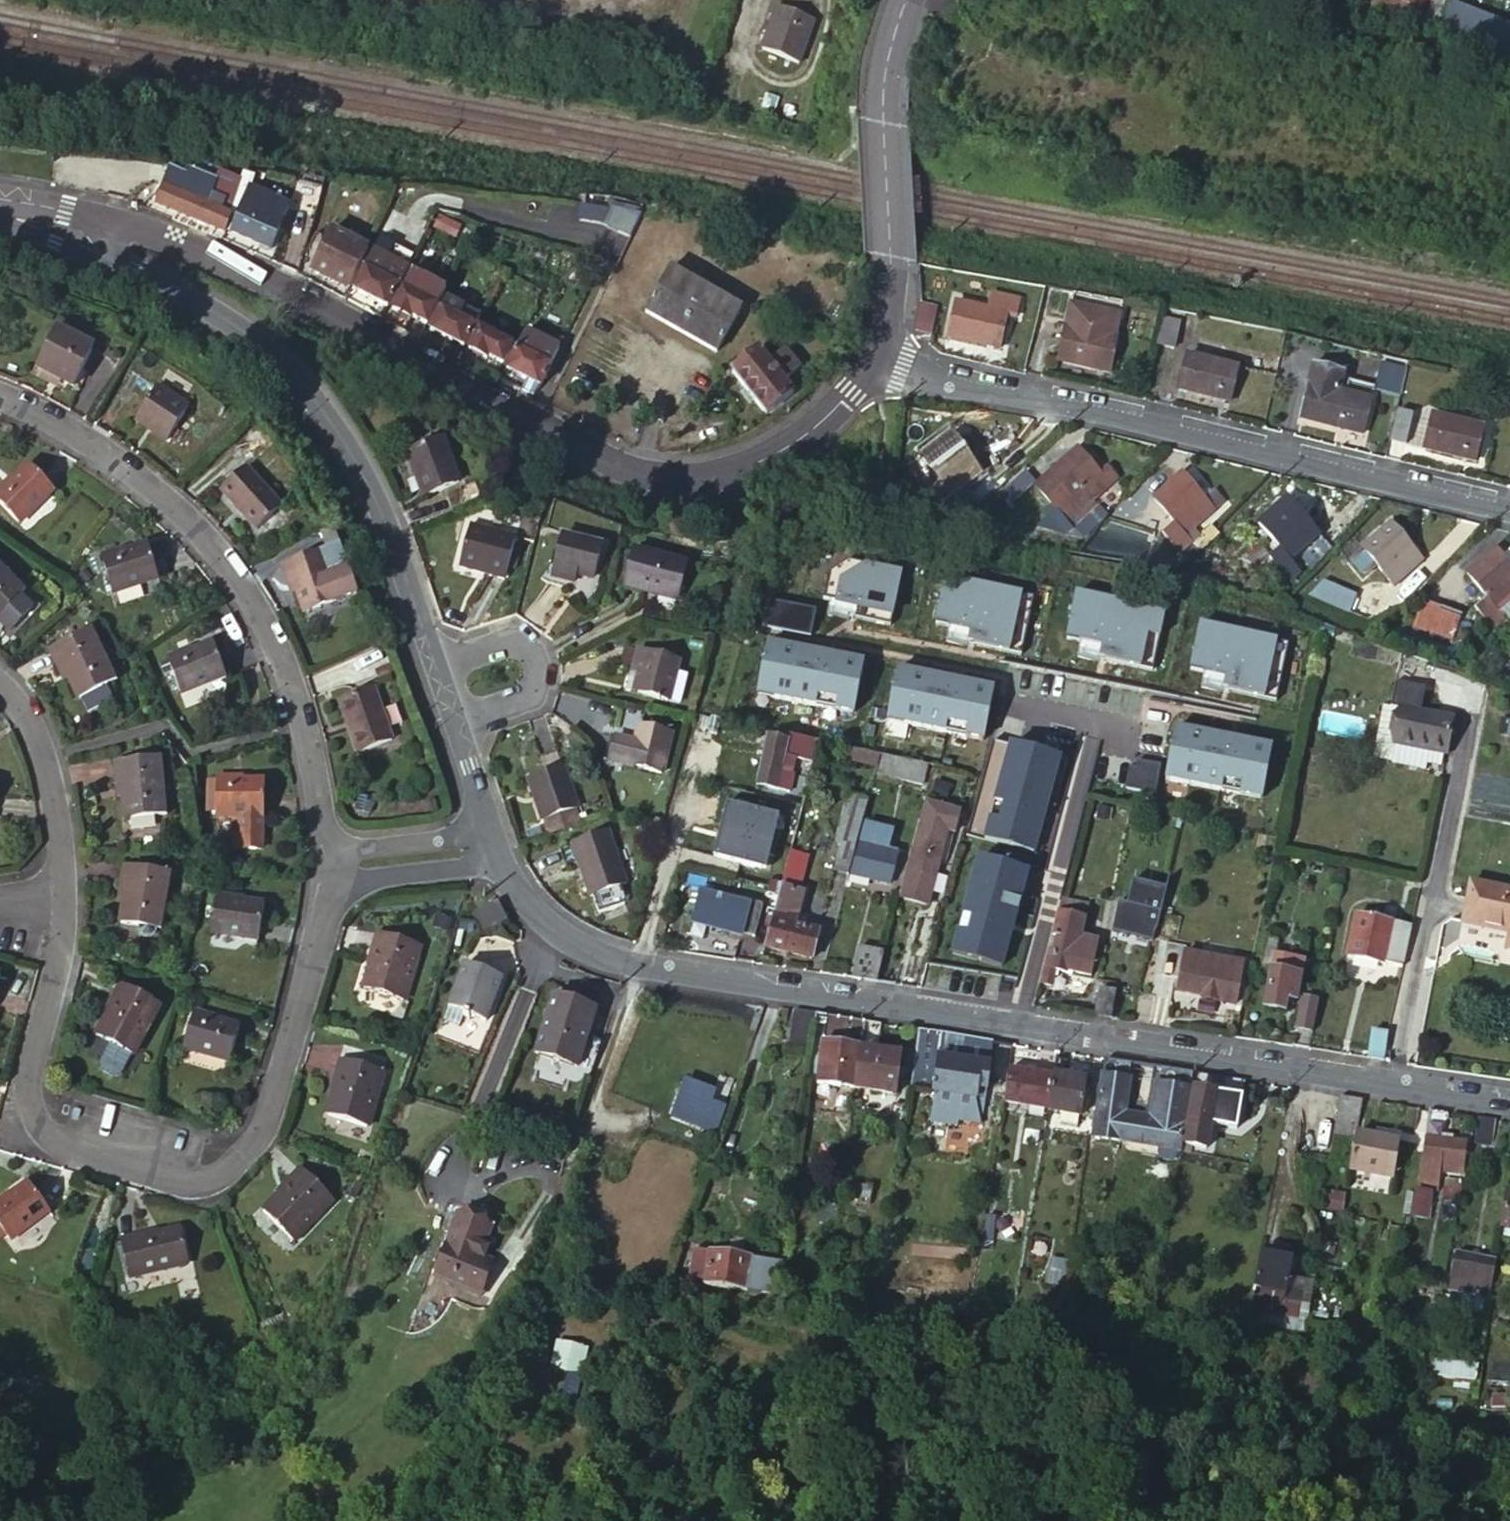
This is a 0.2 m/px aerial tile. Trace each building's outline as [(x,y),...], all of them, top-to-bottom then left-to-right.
[(1428,0),(1355,0),(1354,3),(1416,28),(1428,0)] [(1449,2),(1435,41),(1509,70),(1509,27),(1449,2)] [(815,18),(777,5),(761,47),(799,61),(815,18)] [(195,176),(178,214),(225,234),(231,216),(206,205),(215,183),(195,176)] [(256,182),(245,178),(231,216),(239,219),(251,192),(256,182)] [(251,192),(239,219),(233,234),(270,250),(289,208),(251,192)] [(632,224),(617,217),(611,231),(626,238),(632,224)] [(349,290),(369,251),(332,231),(312,270),(349,290)] [(427,233),(424,239),(429,242),(432,235),(427,233)] [(354,292),(387,309),(398,289),(407,270),(414,257),(382,240),(375,253),(365,272),(354,292)] [(741,309),(670,269),(645,314),(717,353),(741,309)] [(505,273),(499,270),(496,277),(501,280),(505,273)] [(427,327),(446,290),(413,273),(392,311),(410,322),(412,319),(427,327)] [(505,273),(501,280),(506,282),(510,275),(505,273)] [(1017,317),(1021,302),(994,296),(990,312),(956,304),(949,337),(1000,349),(1007,315),(1017,317)] [(465,348),(481,318),(447,301),(441,313),(431,331),(465,348)] [(936,308),(921,305),(916,329),(930,332),(936,308)] [(1121,324),(1090,318),(1086,332),(1116,338),(1118,338),(1121,324)] [(1174,350),(1180,326),(1164,322),(1158,346),(1174,350)] [(42,363),(56,371),(64,375),(61,382),(75,389),(100,346),(64,325),(42,363)] [(1086,332),(1067,327),(1059,363),(1109,374),(1118,338),(1116,338),(1086,332)] [(503,366),(514,348),(479,331),(468,351),(486,361),(487,358),(503,366)] [(560,350),(526,332),(506,371),(540,389),(560,350)] [(780,408),(794,396),(784,383),(801,369),(787,352),(770,365),(761,352),(732,374),(767,417),(780,408)] [(1238,368),(1187,356),(1178,390),(1230,401),(1238,368)] [(1407,363),(1381,358),(1376,382),(1374,387),(1400,393),(1407,363)] [(1340,393),(1344,375),(1313,368),(1301,420),(1363,434),(1372,400),(1340,393)] [(64,375),(56,371),(52,377),(61,382),(64,375)] [(1374,387),(1376,382),(1344,375),(1340,393),(1372,400),(1374,387)] [(189,410),(159,388),(135,420),(165,443),(189,410)] [(1396,411),(1389,440),(1406,444),(1413,415),(1396,411)] [(1475,461),(1483,427),(1432,415),(1424,448),(1475,461)] [(980,473),(952,434),(922,455),(942,483),(932,490),(952,517),(975,501),(964,486),(980,473)] [(443,440),(406,454),(423,499),(460,485),(443,440)] [(1109,484),(1078,448),(1050,471),(1070,495),(1036,526),(1064,533),(1072,526),(1082,538),(1107,515),(1099,504),(1086,515),(1082,509),(1109,484)] [(17,481),(9,488),(6,484),(0,489),(0,504),(19,525),(54,490),(33,466),(17,481)] [(281,506),(243,467),(220,491),(258,530),(281,506)] [(1036,482),(1026,471),(1005,490),(1014,501),(1036,482)] [(1180,552),(1194,542),(1185,532),(1212,509),(1202,498),(1181,474),(1155,497),(1174,520),(1162,532),(1180,552)] [(9,488),(17,481),(13,477),(6,484),(9,488)] [(1211,490),(1202,498),(1212,509),(1220,501),(1211,490)] [(1298,586),(1332,551),(1316,532),(1309,524),(1287,499),(1260,523),(1281,547),(1271,556),(1256,569),(1263,577),(1278,564),(1298,586)] [(1309,524),(1316,532),(1322,527),(1314,519),(1309,524)] [(1422,560),(1391,524),(1364,548),(1395,584),(1422,560)] [(1194,542),(1202,550),(1219,534),(1212,526),(1194,542)] [(516,540),(468,528),(459,569),(506,581),(516,540)] [(604,547),(560,537),(550,577),(576,584),(578,576),(595,580),(604,547)] [(1238,560),(1256,569),(1271,556),(1260,543),(1258,544),(1255,541),(1246,549),(1248,551),(1238,560)] [(150,547),(129,555),(120,558),(118,552),(100,559),(112,594),(159,579),(150,547)] [(120,558),(129,555),(128,549),(118,552),(120,558)] [(1502,558),(1496,550),(1469,573),(1489,596),(1475,607),(1492,626),(1509,612),(1509,603),(1509,602),(1509,600),(1509,551),(1502,558)] [(285,565),(291,581),(295,580),(299,592),(306,611),(338,601),(360,593),(352,570),(330,577),(321,552),(285,565)] [(688,566),(635,552),(624,590),(677,604),(688,566)] [(901,568),(836,557),(826,615),(892,626),(901,568)] [(0,568),(0,618),(25,594),(0,568)] [(1034,591),(944,575),(936,623),(949,626),(946,644),(1022,658),(1034,591)] [(1422,584),(1413,575),(1395,594),(1404,602),(1422,584)] [(1320,578),(1312,594),(1348,611),(1356,594),(1320,578)] [(295,580),(291,581),(295,594),(299,592),(295,580)] [(1168,607),(1074,589),(1064,641),(1079,644),(1077,657),(1155,672),(1168,607)] [(816,607),(767,598),(761,626),(810,635),(816,607)] [(1439,614),(1420,607),(1410,634),(1429,641),(1439,614)] [(1458,621),(1439,614),(1429,641),(1448,648),(1458,621)] [(1290,639),(1200,620),(1189,670),(1203,673),(1200,689),(1276,705),(1290,639)] [(115,683),(89,630),(48,650),(60,675),(66,673),(79,700),(115,683)] [(866,655),(767,638),(756,697),(855,715),(866,655)] [(215,645),(194,653),(186,657),(184,652),(167,658),(181,695),(227,677),(215,645)] [(186,657),(194,653),(192,649),(184,652),(186,657)] [(681,663),(642,652),(636,677),(631,693),(639,695),(669,703),(681,663)] [(993,682),(898,662),(886,718),(981,738),(993,682)] [(1403,708),(1421,712),(1426,687),(1396,681),(1392,706),(1403,708)] [(340,700),(347,721),(352,719),(363,749),(390,740),(372,689),(340,700)] [(1447,754),(1454,718),(1421,712),(1403,708),(1392,765),(1425,771),(1427,763),(1429,751),(1443,754),(1447,754)] [(352,719),(347,721),(358,751),(363,749),(352,719)] [(1275,741),(1176,723),(1166,781),(1264,799),(1275,741)] [(673,735),(642,727),(637,745),(615,739),(610,763),(662,776),(673,735)] [(821,742),(789,735),(788,740),(781,772),(795,775),(791,792),(806,795),(821,742)] [(781,772),(788,740),(769,736),(758,784),(791,792),(795,775),(781,772)] [(1059,755),(993,739),(969,835),(1034,852),(1059,755)] [(880,755),(849,748),(846,758),(877,766),(880,755)] [(1441,766),(1443,754),(1429,751),(1427,763),(1441,766)] [(923,786),(927,768),(884,757),(878,779),(898,784),(901,780),(923,786)] [(160,758),(113,763),(116,793),(121,792),(123,821),(165,817),(160,758)] [(578,810),(563,767),(526,781),(541,823),(578,810)] [(235,783),(235,778),(216,778),(215,816),(265,817),(266,784),(244,784),(235,783)] [(802,805),(803,799),(793,796),(791,803),(802,805)] [(835,871),(848,875),(868,800),(847,796),(835,839),(841,848),(835,871)] [(961,808),(926,798),(897,895),(932,906),(961,808)] [(782,815),(728,799),(711,856),(765,872),(782,815)] [(627,887),(610,833),(572,845),(589,899),(627,887)] [(890,883),(898,852),(861,843),(853,873),(890,883)] [(775,910),(766,947),(813,960),(820,930),(806,926),(807,922),(797,919),(805,892),(797,889),(807,855),(791,851),(782,884),(775,910)] [(1029,864),(976,851),(950,953),(1002,966),(1029,864)] [(168,873),(124,865),(119,892),(124,893),(118,923),(158,931),(168,873)] [(771,881),(770,886),(769,891),(772,893),(768,908),(775,910),(782,884),(771,881)] [(1472,884),(1463,924),(1509,932),(1506,948),(1509,948),(1509,892),(1472,884)] [(233,903),(234,897),(217,894),(210,934),(258,942),(264,908),(243,904),(233,903)] [(756,937),(765,907),(751,903),(750,906),(702,894),(693,924),(742,937),(743,933),(756,937)] [(1088,906),(1063,900),(1055,935),(1060,937),(1056,951),(1050,950),(1042,982),(1053,984),(1056,970),(1067,972),(1068,970),(1093,975),(1099,939),(1081,936),(1088,906)] [(1402,968),(1411,927),(1380,920),(1384,904),(1374,901),(1370,919),(1357,915),(1348,956),(1402,968)] [(1154,939),(1160,910),(1119,902),(1113,931),(1154,939)] [(376,934),(372,948),(377,950),(372,966),(364,990),(404,1001),(420,947),(376,934)] [(1274,956),(1277,940),(1267,937),(1264,953),(1274,956)] [(1287,942),(1277,940),(1274,956),(1284,957),(1287,942)] [(859,947),(853,979),(877,983),(885,952),(859,947)] [(377,950),(372,948),(366,964),(372,966),(377,950)] [(1272,966),(1274,956),(1264,953),(1262,964),(1272,966)] [(1201,997),(1236,1003),(1243,971),(1242,971),(1244,963),(1239,962),(1237,969),(1205,963),(1204,966),(1184,962),(1179,990),(1202,995),(1201,997)] [(1279,967),(1272,966),(1264,1007),(1285,1012),(1287,999),(1297,1001),(1301,977),(1278,972),(1279,967)] [(1278,972),(1301,977),(1302,971),(1279,967),(1278,972)] [(499,983),(461,969),(446,1013),(462,1018),(461,1021),(467,1023),(468,1020),(484,1026),(499,983)] [(120,984),(112,998),(118,1001),(110,1014),(96,1037),(110,1044),(99,1064),(99,1068),(101,1070),(113,1077),(117,1078),(122,1075),(132,1056),(132,1057),(161,1007),(120,984)] [(1096,1017),(1111,1020),(1116,992),(1100,989),(1096,1017)] [(118,1001),(112,998),(104,1011),(110,1014),(118,1001)] [(1320,1003),(1303,1000),(1298,1029),(1313,1031),(1320,1003)] [(595,1017),(553,1004),(534,1061),(577,1075),(595,1017)] [(789,1045),(812,1048),(815,1025),(816,1013),(794,1010),(789,1045)] [(208,1020),(209,1016),(194,1012),(183,1049),(230,1062),(240,1029),(218,1022),(208,1020)] [(816,1013),(815,1025),(826,1026),(828,1015),(816,1013)] [(818,1083),(854,1088),(866,1021),(828,1015),(826,1026),(818,1083)] [(866,1021),(854,1088),(897,1094),(903,1055),(877,1052),(881,1024),(866,1021)] [(935,1033),(919,1030),(914,1058),(930,1060),(935,1033)] [(1373,1035),(1369,1059),(1384,1062),(1388,1037),(1373,1035)] [(340,1060),(335,1075),(340,1077),(335,1091),(328,1115),(341,1119),(367,1127),(383,1072),(340,1060)] [(988,1091),(991,1065),(959,1060),(959,1062),(939,1060),(934,1094),(977,1100),(979,1090),(988,1091)] [(1131,1064),(1105,1060),(1093,1136),(1180,1150),(1192,1074),(1153,1067),(1145,1117),(1124,1114),(1131,1064)] [(1010,1069),(1005,1101),(1049,1108),(1054,1076),(1010,1069)] [(1212,1125),(1233,1129),(1235,1119),(1241,1082),(1196,1074),(1185,1144),(1208,1147),(1212,1125)] [(340,1077),(335,1075),(330,1090),(335,1091),(340,1077)] [(1049,1108),(1049,1110),(1062,1112),(1080,1115),(1082,1115),(1084,1107),(1086,1095),(1088,1082),(1054,1076),(1049,1108)] [(716,1132),(723,1113),(709,1109),(715,1093),(686,1082),(672,1117),(716,1132)] [(1235,1119),(1240,1120),(1246,1082),(1241,1082),(1235,1119)] [(1358,1134),(1364,1101),(1341,1098),(1336,1135),(1357,1140),(1358,1134)] [(1080,1115),(1062,1112),(1061,1124),(1078,1126),(1080,1115)] [(1447,1114),(1430,1112),(1417,1186),(1434,1188),(1437,1171),(1456,1175),(1461,1143),(1443,1139),(1447,1114)] [(1495,1122),(1474,1118),(1470,1140),(1491,1143),(1495,1122)] [(1392,1178),(1399,1141),(1358,1134),(1357,1140),(1351,1170),(1392,1178)] [(301,1169),(289,1181),(292,1185),(282,1195),(264,1213),(294,1241),(333,1200),(301,1169)] [(1455,1208),(1459,1183),(1443,1180),(1439,1206),(1455,1208)] [(292,1185),(289,1181),(278,1192),(282,1195),(292,1185)] [(12,1197),(5,1203),(1,1199),(0,1199),(0,1227),(7,1236),(10,1240),(49,1211),(29,1184),(12,1197)] [(851,1200),(867,1203),(870,1190),(853,1187),(851,1200)] [(1429,1220),(1434,1192),(1416,1190),(1412,1217),(1429,1220)] [(5,1203),(12,1197),(9,1193),(1,1199),(5,1203)] [(866,1209),(867,1203),(851,1200),(849,1206),(866,1209)] [(489,1238),(456,1224),(430,1284),(473,1302),(484,1277),(487,1278),(490,1272),(481,1268),(486,1257),(481,1255),(489,1238)] [(993,1239),(995,1229),(986,1228),(984,1238),(993,1239)] [(151,1240),(151,1234),(121,1241),(128,1276),(143,1273),(144,1275),(190,1265),(183,1233),(160,1238),(151,1240)] [(748,1288),(750,1274),(752,1258),(693,1250),(690,1276),(703,1279),(703,1283),(747,1289),(748,1288)] [(1097,1266),(1110,1268),(1113,1256),(1100,1253),(1097,1266)] [(1261,1313),(1302,1317),(1305,1292),(1288,1290),(1293,1259),(1261,1254),(1254,1287),(1263,1289),(1261,1313)] [(1489,1296),(1494,1260),(1456,1254),(1451,1289),(1489,1296)] [(1109,1276),(1110,1268),(1097,1266),(1096,1274),(1109,1276)] [(774,1278),(750,1274),(748,1288),(772,1291),(774,1278)] [(1456,1305),(1457,1295),(1446,1292),(1445,1302),(1456,1305)] [(1304,1319),(1302,1317),(1261,1313),(1260,1325),(1302,1329),(1304,1319)] [(1432,1377),(1476,1383),(1478,1368),(1434,1362),(1432,1377)]
